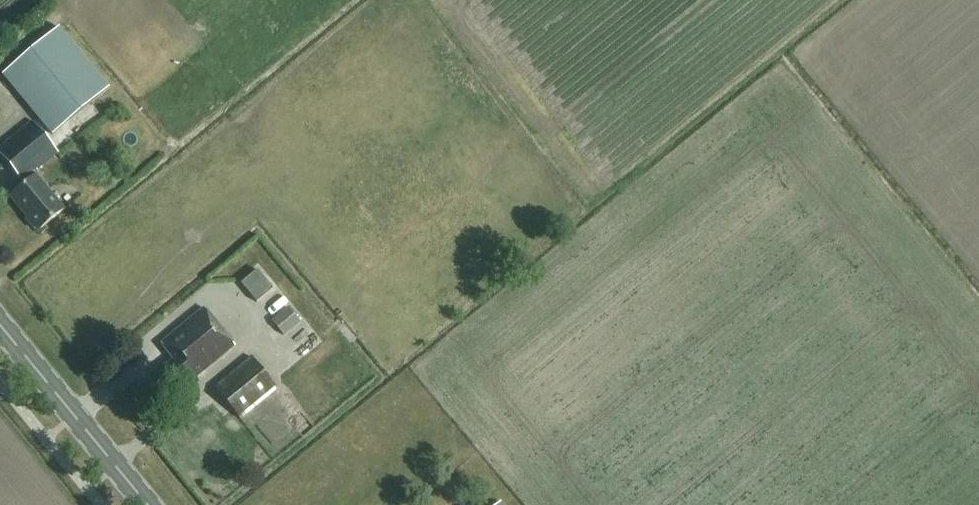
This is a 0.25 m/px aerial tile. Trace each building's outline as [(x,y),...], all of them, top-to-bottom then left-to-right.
[(110,88),(59,28),(2,75),(52,136),(110,88)] [(56,152),(57,152),(31,121),(0,147),(0,156),(24,184),(10,197),(28,218),(26,219),(34,229),(35,227),(38,230),(64,209),(32,171),(35,169),(36,169),(56,152)] [(257,270),(241,284),(257,303),(273,289),(257,270)] [(271,320),(283,334),(301,318),(289,305),(271,320)] [(161,388),(166,387),(173,395),(234,346),(203,309),(160,344),(173,362),(156,375),(158,377),(156,382),(161,388)] [(238,422),(252,409),(257,415),(269,406),(264,399),(273,391),(247,361),(212,391),(238,422)]
